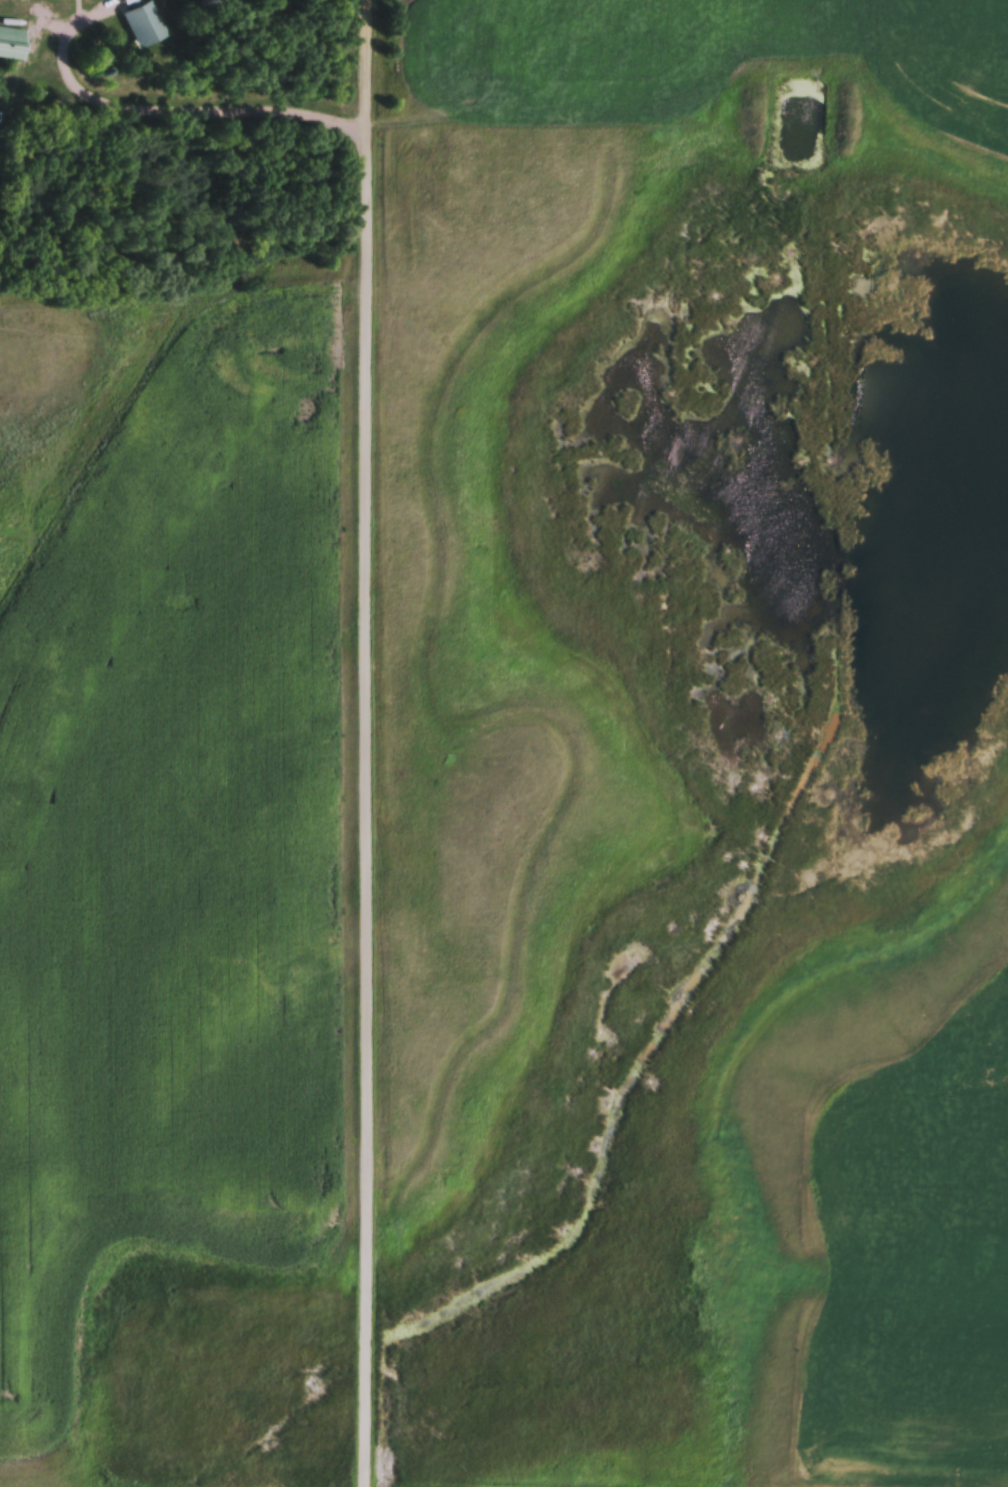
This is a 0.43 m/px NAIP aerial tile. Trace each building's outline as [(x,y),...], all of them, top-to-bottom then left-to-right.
[(146,0),(118,0),(123,13),(124,12),(130,27),(139,24),(146,44),(164,38),(150,0),(147,0),(146,0)] [(19,62),(23,32),(0,29),(0,60),(19,62)]
